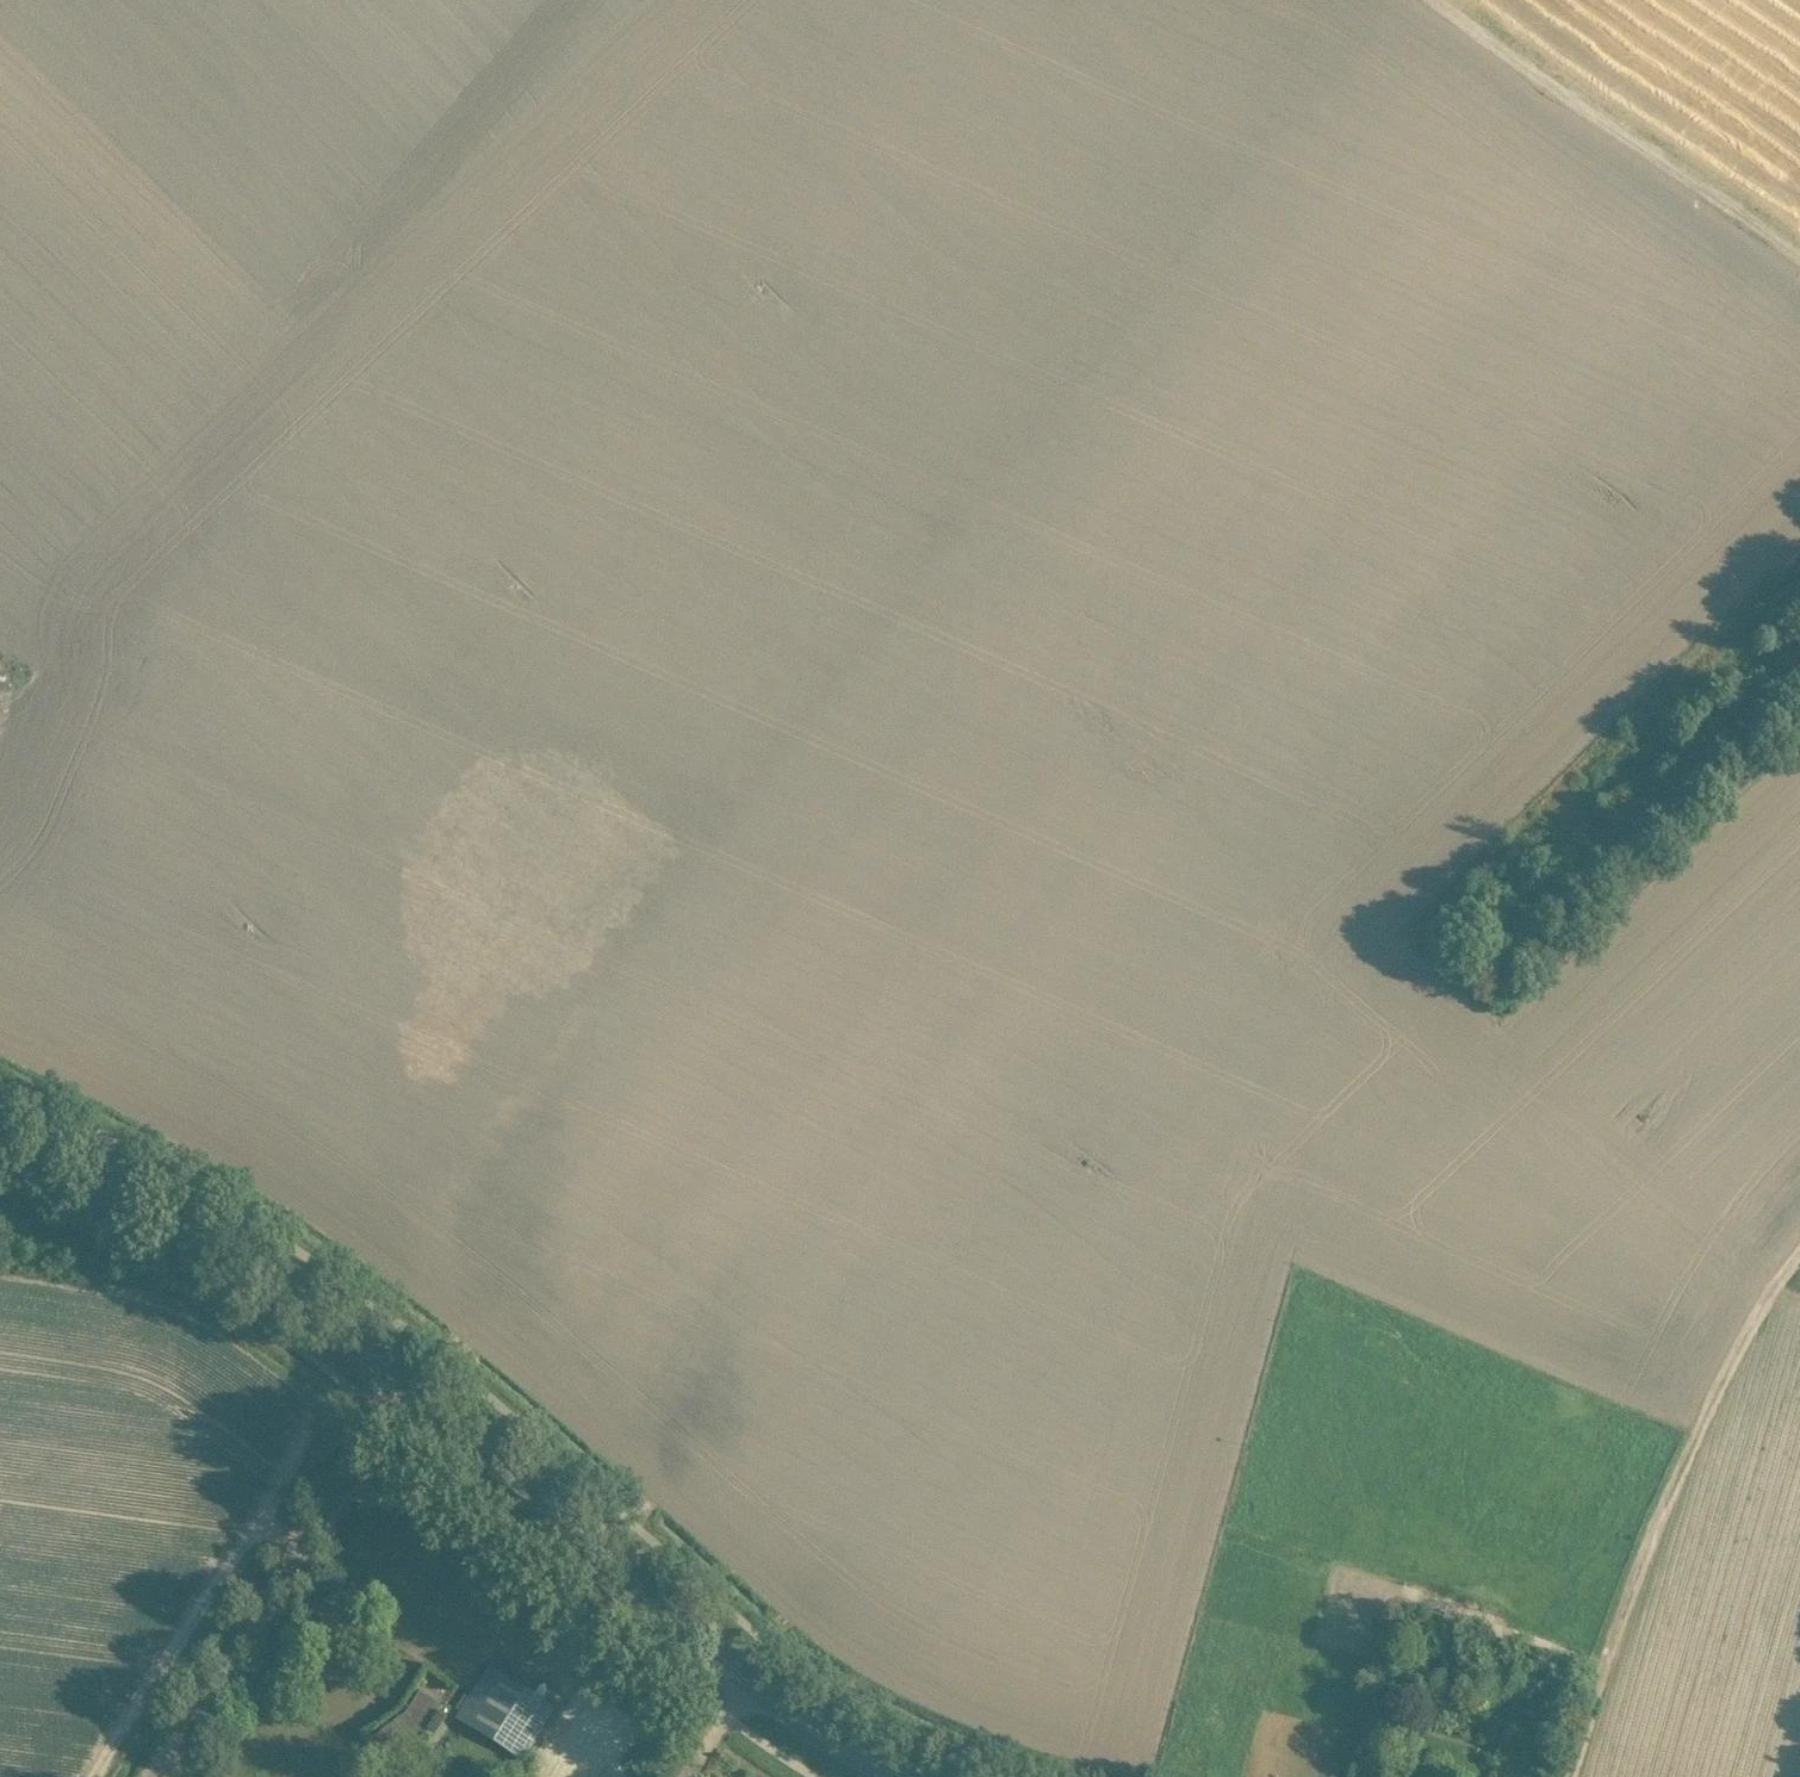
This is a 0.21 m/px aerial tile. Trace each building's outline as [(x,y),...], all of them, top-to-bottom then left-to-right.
[(490,1668),(458,1717),(522,1759),(554,1709),(490,1668)] [(372,1739),(388,1763),(424,1737),(443,1707),(420,1692),(408,1712),(372,1739)]
